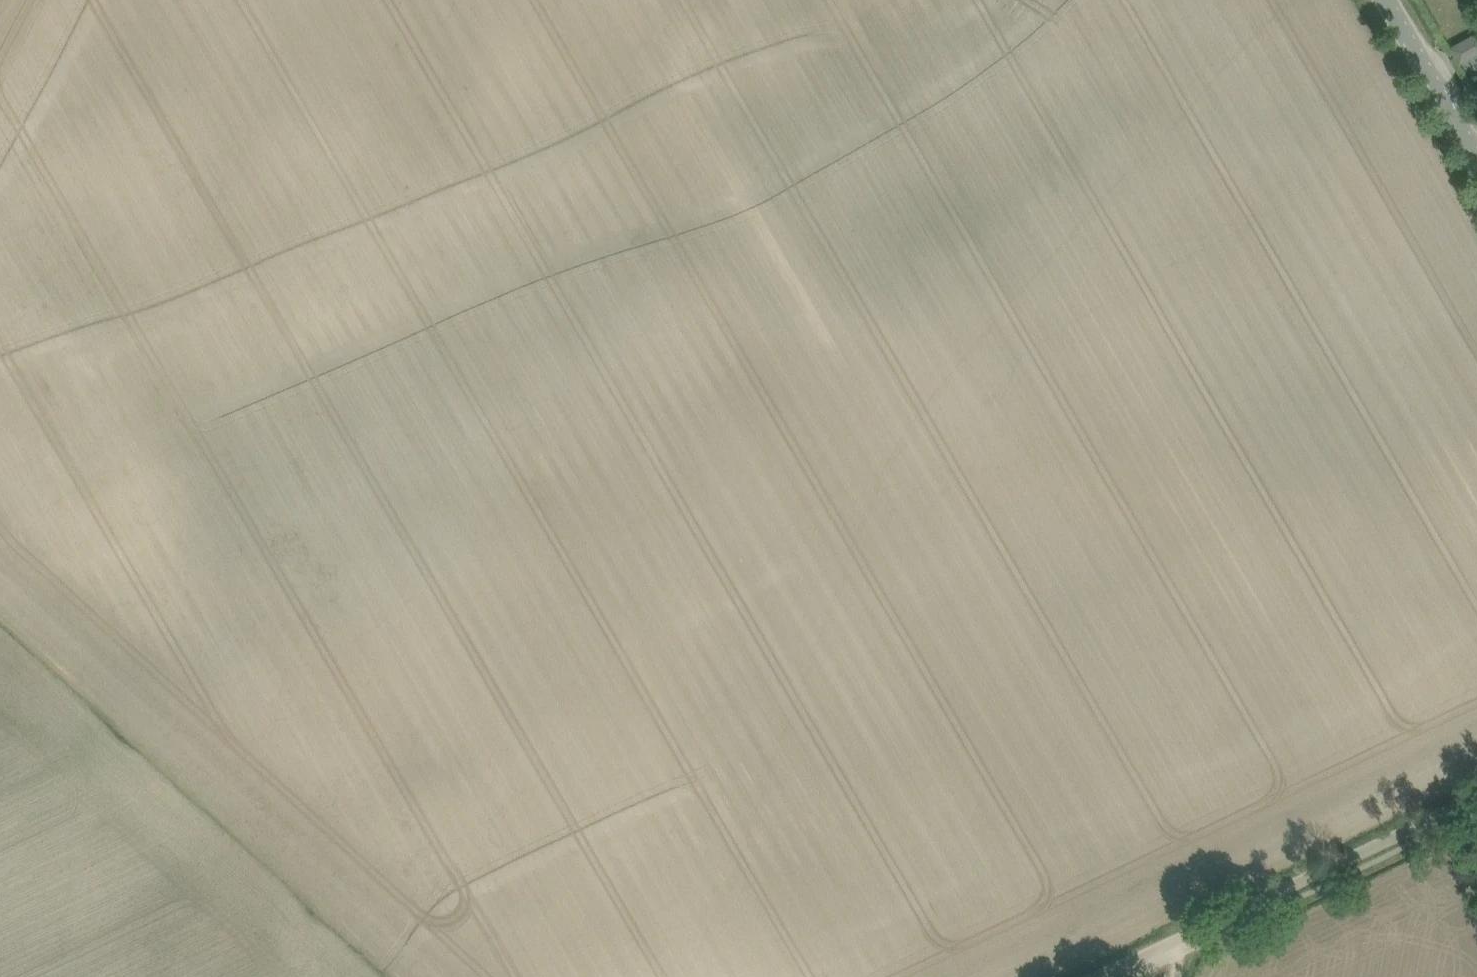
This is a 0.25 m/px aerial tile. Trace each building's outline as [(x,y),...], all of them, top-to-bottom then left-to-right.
[(1454,43),(1471,77),(1476,74),(1476,31),(1454,43)]
